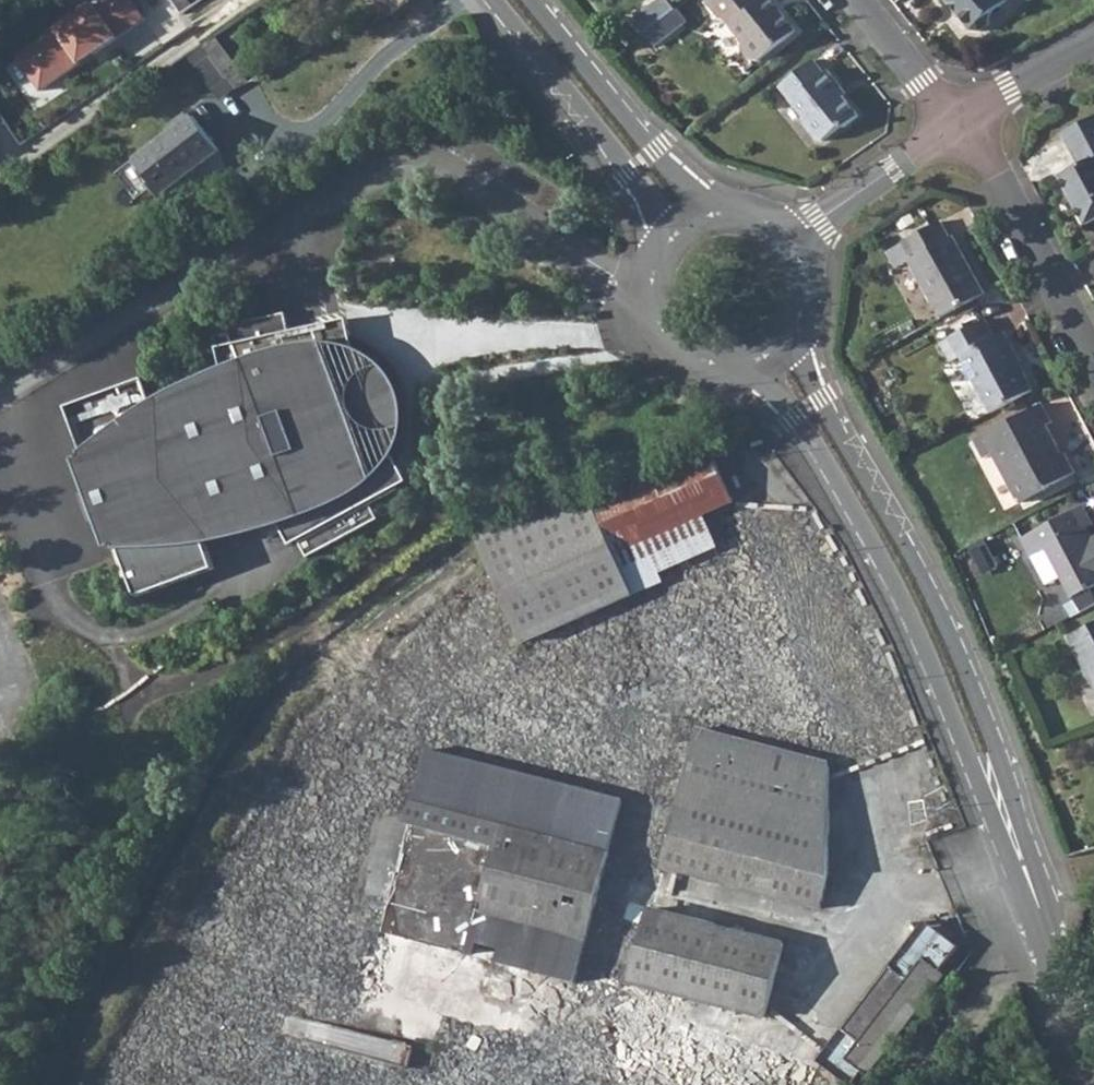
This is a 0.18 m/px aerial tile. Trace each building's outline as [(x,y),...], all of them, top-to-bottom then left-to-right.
[(15,55),(39,89),(143,18),(130,0),(96,0),(56,28),(56,27),(15,55)] [(185,24),(199,42),(246,9),(239,0),(218,0),(196,15),(185,24)] [(389,15),(407,0),(377,0),(389,15)] [(646,33),(674,10),(666,0),(660,0),(635,20),(646,33)] [(763,1),(762,0),(715,0),(709,6),(721,21),(723,20),(742,43),(740,51),(750,63),(757,63),(796,33),(795,29),(779,12),(775,16),(763,1)] [(763,1),(775,16),(779,12),(769,0),(765,0),(763,1)] [(970,31),(983,33),(990,26),(989,16),(1007,1),(1006,0),(945,0),(970,31)] [(222,92),(245,77),(216,32),(202,41),(212,57),(203,63),(222,92)] [(843,98),(836,90),(841,86),(829,70),(824,73),(814,61),(781,87),(805,117),(805,125),(816,139),(824,139),(841,125),(845,126),(857,115),(843,98)] [(841,86),(836,90),(843,98),(847,94),(841,86)] [(192,116),(134,162),(161,196),(219,151),(192,116)] [(10,133),(0,118),(0,140),(10,133)] [(1058,180),(1083,227),(1093,221),(1093,118),(1060,137),(1076,170),(1058,180)] [(908,259),(939,316),(982,292),(952,236),(949,237),(940,220),(902,241),(902,242),(888,250),(896,266),(908,259)] [(158,418),(144,380),(67,409),(86,458),(78,462),(112,550),(120,548),(138,598),(214,568),(201,531),(268,506),(289,546),(299,543),(308,557),(378,518),(370,504),(409,483),(382,430),(398,392),(360,376),(347,320),(288,333),(284,314),(212,331),(227,392),(158,418)] [(986,406),(989,411),(1031,389),(1016,362),(1019,360),(1004,332),(994,338),(984,319),(939,343),(949,362),(960,356),(986,406)] [(1050,446),(1056,444),(1044,422),(1050,418),(1040,401),(973,437),(983,455),(992,450),(1019,500),(1073,472),(1063,453),(1061,453),(1055,456),(1050,446)] [(1061,453),(1056,444),(1050,446),(1055,456),(1061,453)] [(710,446),(590,500),(477,543),(526,646),(636,596),(617,554),(705,516),(734,503),(710,446)] [(1079,610),(1093,602),(1093,600),(1087,589),(1093,585),(1093,536),(1085,540),(1079,529),(1091,522),(1082,505),(1020,538),(1029,556),(1043,548),(1070,598),(1072,597),(1079,610)] [(705,516),(617,554),(636,596),(723,558),(705,516)] [(1067,636),(1093,689),(1093,621),(1067,636)] [(696,733),(663,868),(821,909),(829,879),(830,768),(696,733)] [(424,752),(411,804),(608,855),(622,801),(424,752)] [(413,819),(411,825),(383,932),(467,953),(478,911),(532,925),(587,940),(608,855),(411,804),(407,818),(413,819)] [(342,923),(383,932),(411,825),(413,819),(407,818),(370,811),(342,923)] [(478,911),(467,953),(578,982),(587,940),(478,911)] [(650,911),(632,983),(766,1019),(785,946),(650,911)] [(869,1075),(946,976),(942,973),(961,949),(935,929),(920,929),(891,967),(844,1029),(820,1061),(850,1084),(855,1084),(865,1073),(869,1075)] [(418,1016),(450,1026),(462,985),(477,989),(483,968),(415,948),(409,969),(430,975),(418,1016)] [(475,1071),(412,1066),(414,1047),(428,1049),(429,1042),(367,1037),(364,1075),(250,1066),(249,1083),(270,1084),(474,1084),(475,1071)]
